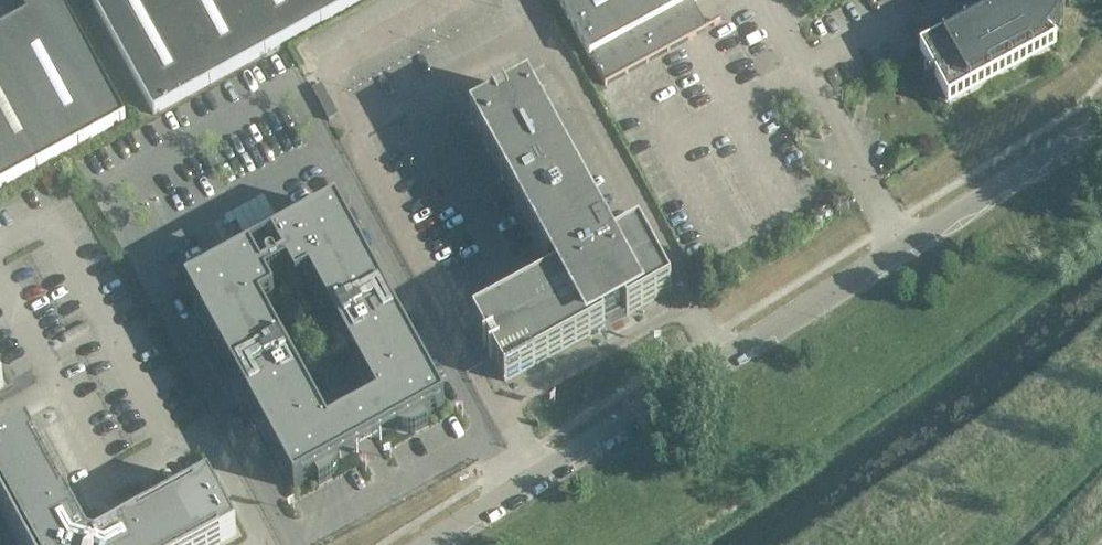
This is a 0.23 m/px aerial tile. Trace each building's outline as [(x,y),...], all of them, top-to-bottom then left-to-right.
[(0,31),(0,188),(125,119),(60,0),(25,0),(19,3),(26,17),(0,31)] [(91,2),(153,114),(361,0),(94,0),(91,2)] [(589,58),(593,56),(595,60),(591,62),(605,86),(695,37),(694,35),(695,34),(697,33),(698,31),(699,30),(700,28),(700,27),(700,25),(700,23),(699,22),(699,21),(695,13),(697,12),(691,2),(696,0),(558,0),(589,58)] [(1010,0),(1010,1),(1010,2),(1010,3),(1011,4),(1012,5),(1013,6),(1014,6),(1013,10),(989,23),(987,18),(919,55),(947,107),(1056,48),(1048,41),(1052,36),(1055,33),(1056,30),(1058,27),(1059,24),(1061,20),(1062,16),(1063,12),(1064,9),(1064,6),(1065,2),(1065,0),(1010,0)] [(528,91),(505,104),(503,101),(502,102),(503,105),(494,110),(493,107),(491,108),(493,110),(470,123),(547,265),(542,269),(549,281),(472,323),(485,346),(483,348),(484,349),(487,347),(492,356),(489,358),(489,360),(492,358),(504,382),(605,327),(601,320),(623,309),(626,315),(671,290),(639,232),(609,248),(602,235),(606,233),(528,91)] [(382,296),(383,295),(335,208),(271,243),(273,247),(262,253),(252,259),(250,255),(185,290),(233,378),(233,377),(247,401),(246,402),(294,489),(315,478),(318,484),(326,480),(330,478),(333,475),(335,471),(337,467),(338,465),(369,448),(400,431),(402,432),(406,432),(411,432),(415,431),(419,429),(427,425),(423,418),(444,407),(397,320),(396,320),(382,296)] [(236,534),(208,483),(117,533),(112,524),(86,516),(77,521),(27,430),(0,444),(0,502),(23,544),(216,544),(236,534)]
